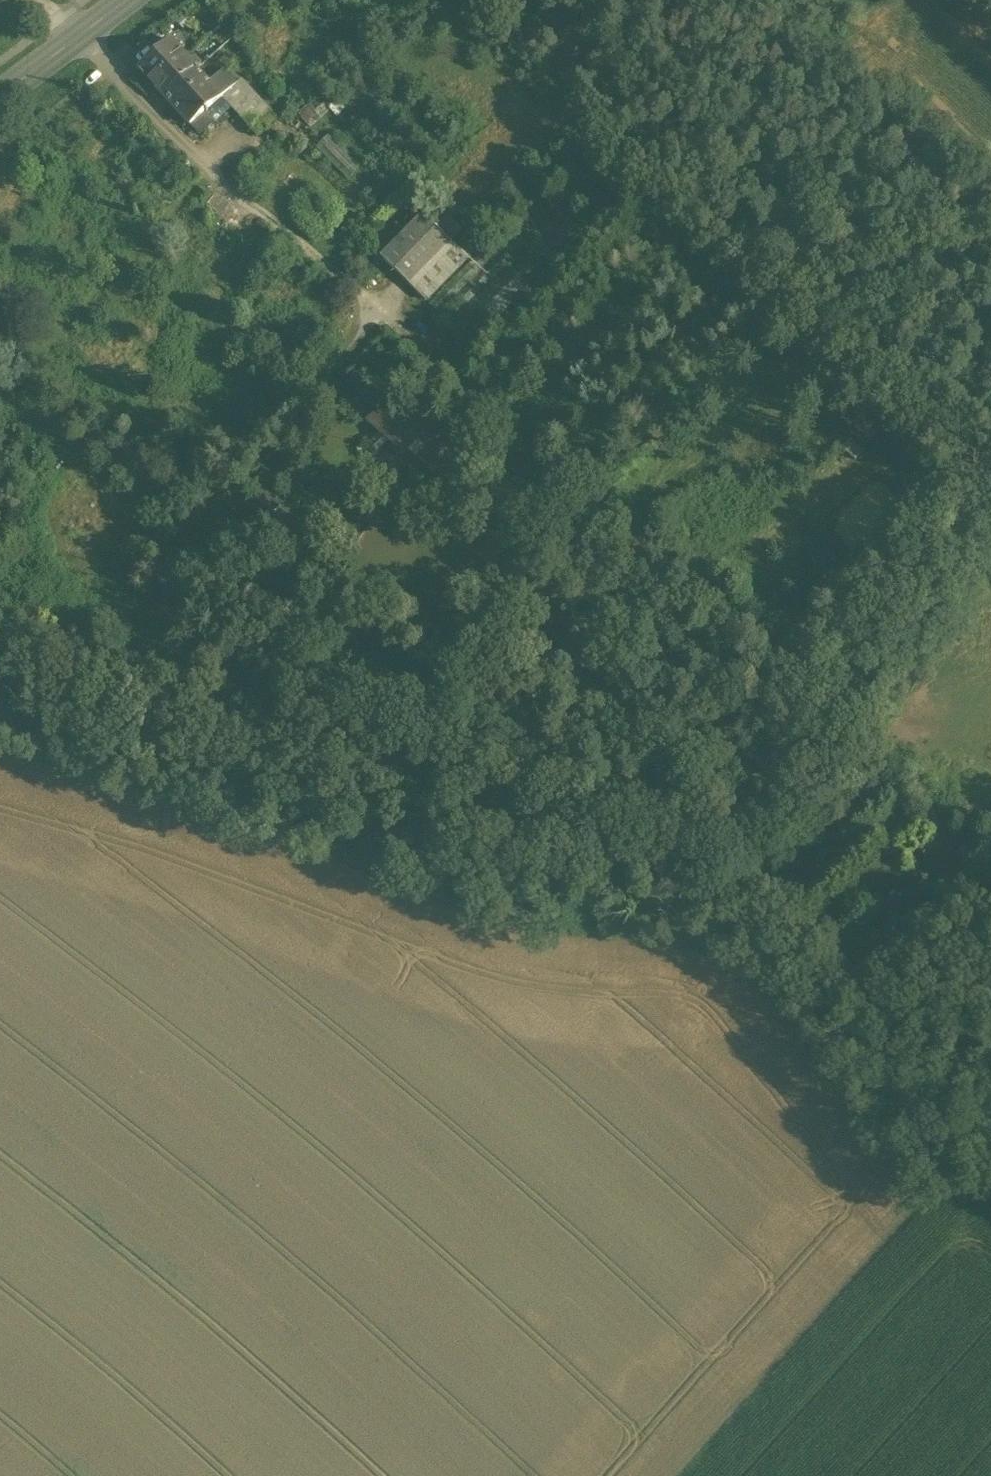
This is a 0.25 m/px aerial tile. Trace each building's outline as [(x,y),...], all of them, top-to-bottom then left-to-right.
[(141,70),(164,96),(200,64),(196,59),(192,63),(173,41),(141,70)] [(164,96),(191,125),(206,113),(223,97),(238,83),(225,69),(210,83),(198,69),(202,65),(200,64),(164,96)] [(241,117),(261,99),(242,80),(238,83),(223,97),(233,108),(241,117)] [(215,123),(233,108),(223,97),(206,113),(215,123)] [(258,135),(277,117),(261,99),(241,117),(258,135)] [(201,136),(215,123),(206,113),(191,125),(201,136)] [(315,150),(347,182),(365,165),(331,133),(315,150)] [(410,284),(452,241),(423,214),(381,257),(410,284)] [(430,305),(449,324),(526,244),(534,236),(516,217),(472,262),(430,305)] [(410,284),(426,300),(468,257),(452,241),(410,284)] [(526,244),(449,324),(472,346),(549,266),(526,244)] [(364,418),(380,433),(400,412),(384,397),(364,418)] [(392,445),(390,447),(389,450),(396,457),(400,456),(402,454),(404,456),(418,442),(430,429),(432,427),(417,412),(414,416),(405,407),(400,412),(380,433),(380,434),(390,443),(392,445)] [(430,429),(418,442),(426,449),(417,458),(451,491),(474,468),(451,446),(450,448),(430,429)] [(390,443),(380,434),(368,447),(377,456),(390,443)]
